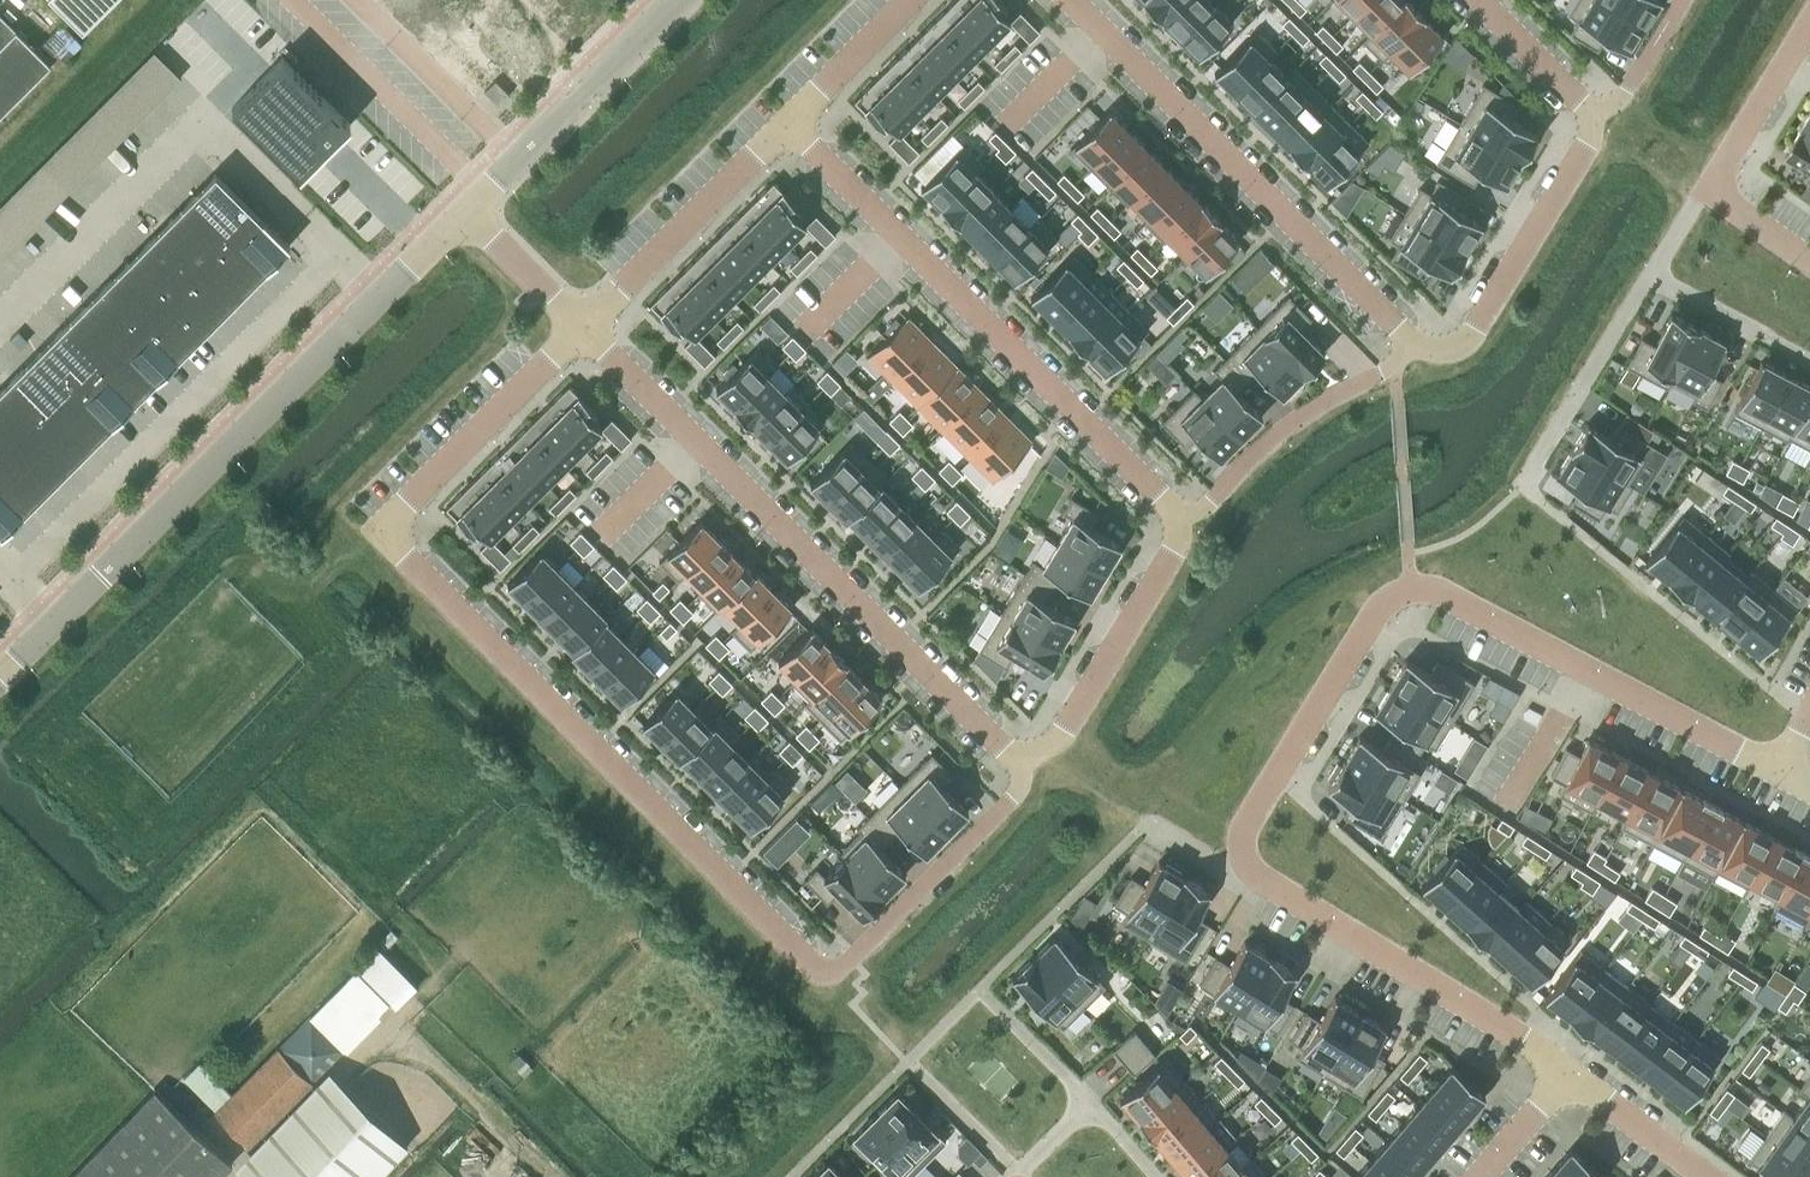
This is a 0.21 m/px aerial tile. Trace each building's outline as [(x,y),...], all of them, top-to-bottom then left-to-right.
[(83,29),(112,0),(53,0),(83,29)] [(1009,21),(1010,20),(991,0),(953,0),(854,99),(869,114),(874,109),(888,122),(898,132),(899,131),(1009,21)] [(1160,18),(1179,0),(1142,0),(1160,18)] [(1179,36),(1213,2),(1211,0),(1179,0),(1160,18),(1161,19),(1162,19),(1179,36)] [(1289,4),(1299,14),(1306,7),(1299,0),(1293,0),(1289,4)] [(1353,14),(1367,0),(1339,0),(1353,14)] [(1353,14),(1370,31),(1371,32),(1403,0),(1367,0),(1353,14)] [(1408,0),(1403,0),(1371,32),(1370,31),(1362,39),(1382,60),(1390,51),(1389,50),(1424,16),(1408,0)] [(1645,23),(1606,0),(1576,0),(1568,13),(1578,19),(1569,32),(1597,49),(1605,36),(1629,50),(1630,49),(1629,49),(1645,23)] [(1645,23),(1647,20),(1650,22),(1660,7),(1656,5),(1659,0),(1606,0),(1645,23)] [(1232,20),(1213,2),(1179,36),(1197,54),(1197,55),(1198,56),(1233,21),(1232,20)] [(1009,21),(1016,28),(1026,17),(1020,10),(1010,20),(1009,21)] [(50,62),(0,12),(0,114),(51,63),(50,62)] [(1282,23),(1292,33),(1299,26),(1289,16),(1282,23)] [(1425,17),(1424,16),(1389,50),(1390,51),(1408,69),(1407,69),(1408,70),(1443,35),(1442,34),(1442,35),(1425,17)] [(1033,24),(1026,17),(1016,28),(1023,34),(1033,24)] [(59,67),(75,50),(82,43),(61,23),(38,46),(59,67)] [(1322,23),(1315,30),(1325,40),(1332,34),(1322,23)] [(1040,31),(1033,24),(1023,34),(1029,41),(1040,31)] [(1299,26),(1292,33),(1302,43),(1309,36),(1299,26)] [(1215,72),(1234,91),(1268,57),(1269,58),(1277,50),(1257,29),(1214,72),(1215,73),(1215,72)] [(1332,34),(1325,40),(1336,51),(1343,44),(1332,34)] [(1014,43),(1004,53),(1011,60),(1021,49),(1014,43)] [(154,49),(143,60),(170,87),(181,76),(154,49)] [(994,63),(1001,70),(1011,60),(1004,53),(994,63)] [(1318,59),(1329,70),(1335,63),(1325,53),(1318,59)] [(282,56),(231,107),(300,175),(351,124),(282,56)] [(1234,91),(1252,109),(1286,75),(1285,74),(1269,58),(1268,57),(1234,91)] [(143,60),(132,71),(159,98),(170,87),(143,60)] [(1359,60),(1352,67),(1362,77),(1369,70),(1359,60)] [(1335,63),(1329,70),(1339,80),(1346,73),(1335,63)] [(1252,109),(1270,128),(1313,85),(1293,66),(1285,74),(1286,75),(1252,109)] [(1369,70),(1362,77),(1372,88),(1379,81),(1369,70)] [(132,71),(121,82),(148,109),(159,98),(132,71)] [(978,79),(967,89),(974,96),(984,86),(978,79)] [(121,82),(110,93),(137,120),(148,109),(121,82)] [(1484,83),(1460,122),(1521,159),(1537,133),(1513,119),(1521,105),(1484,83)] [(1287,145),(1288,146),(1331,104),(1313,85),(1270,128),(1288,145),(1287,145)] [(957,99),(964,106),(974,96),(967,89),(957,99)] [(1355,96),(1365,107),(1372,100),(1362,89),(1355,96)] [(110,93),(99,104),(126,131),(137,120),(110,93)] [(1372,100),(1365,107),(1375,117),(1382,110),(1372,100)] [(99,104),(88,115),(116,142),(126,131),(99,104)] [(1288,146),(1307,165),(1349,122),(1331,104),(1288,146)] [(1070,147),(1090,167),(1128,128),(1110,110),(1109,109),(1070,147)] [(1801,127),(1809,132),(1809,113),(1801,127)] [(88,115),(77,126),(105,153),(116,142),(88,115)] [(941,116),(930,126),(937,133),(948,122),(941,116)] [(1369,142),(1349,122),(1307,165),(1308,166),(1308,165),(1325,183),(1326,184),(1369,142)] [(1520,161),(1521,159),(1460,122),(1436,161),(1473,184),(1481,171),(1505,185),(1506,184),(1520,160),(1520,161)] [(77,126),(66,137),(94,164),(105,153),(77,126)] [(920,136),(927,143),(937,133),(930,126),(920,136)] [(1801,127),(1786,152),(1809,167),(1809,132),(1801,127)] [(1146,147),(1128,128),(1090,167),(1108,185),(1146,147)] [(988,137),(998,147),(1005,140),(995,130),(988,137)] [(888,141),(895,148),(906,138),(899,131),(898,132),(888,141)] [(66,137),(56,148),(83,175),(94,164),(66,137)] [(912,144),(906,138),(895,148),(902,155),(912,144)] [(1005,161),(1015,150),(1005,140),(998,147),(995,150),(1005,161)] [(939,204),(940,205),(974,171),(976,172),(984,164),(963,143),(920,186),(922,187),(939,204)] [(919,151),(912,144),(902,155),(909,161),(919,151)] [(1165,165),(1146,147),(1108,185),(1127,204),(1131,200),(1130,199),(1165,165)] [(56,148),(45,158),(72,186),(83,175),(56,148)] [(45,158),(34,169),(61,197),(72,186),(45,158)] [(1183,184),(1165,165),(1130,199),(1131,200),(1148,217),(1149,218),(1183,184)] [(34,169),(23,180),(50,208),(61,197),(34,169)] [(0,386),(0,533),(1,534),(2,534),(289,245),(290,245),(269,224),(229,184),(215,170),(0,386)] [(1028,177),(1038,187),(1045,180),(1035,170),(1028,177)] [(940,205),(958,224),(993,189),(976,172),(974,171),(940,205)] [(1063,172),(1057,179),(1067,189),(1074,182),(1063,172)] [(1420,186),(1404,212),(1466,249),(1467,248),(1466,248),(1468,245),(1471,247),(1481,232),(1477,230),(1480,224),(1481,225),(1482,223),(1458,209),(1466,196),(1438,179),(1430,192),(1420,186)] [(23,180),(12,191),(39,219),(50,208),(23,180)] [(695,334),(805,224),(806,223),(783,200),(788,195),(773,180),(650,302),(666,318),(671,313),(684,326),(694,335),(695,334)] [(1045,180),(1038,187),(1049,198),(1056,191),(1045,180)] [(1074,182),(1067,189),(1077,200),(1084,193),(1074,182)] [(1200,201),(1183,184),(1149,218),(1148,217),(1144,221),(1164,241),(1168,237),(1167,236),(1202,202),(1201,200),(1200,201)] [(1011,208),(993,189),(958,224),(959,225),(960,224),(977,242),(1011,208)] [(12,191),(1,202),(29,229),(39,219),(12,191)] [(0,203),(0,223),(18,240),(29,229),(1,202),(0,203)] [(1220,220),(1202,202),(1167,236),(1168,237),(1185,255),(1220,220)] [(1028,225),(1011,208),(977,242),(995,260),(1030,226),(1028,225)] [(1100,209),(1093,216),(1103,226),(1110,219),(1100,209)] [(1070,219),(1081,229),(1088,223),(1077,212),(1070,219)] [(1450,275),(1466,249),(1404,212),(1389,238),(1398,244),(1390,257),(1418,274),(1426,261),(1450,275)] [(805,224),(812,231),(822,221),(815,214),(806,223),(805,224)] [(1037,217),(1028,225),(1030,226),(995,260),(1014,278),(1013,279),(1014,280),(1057,237),(1037,217)] [(1110,219),(1103,226),(1114,236),(1121,229),(1110,219)] [(1221,221),(1220,220),(1185,255),(1204,274),(1240,239),(1238,238),(1238,239),(1221,221)] [(829,227),(822,221),(812,231),(818,238),(829,227)] [(7,251),(18,240),(0,223),(0,245),(7,251)] [(1087,243),(1098,233),(1088,223),(1081,229),(1077,232),(1087,243)] [(836,234),(829,227),(818,238),(825,245),(836,234)] [(810,246),(800,256),(807,263),(817,253),(810,246)] [(1137,246),(1130,253),(1140,263),(1147,256),(1137,246)] [(1032,297),(1050,315),(1092,273),(1073,253),(1030,296),(1031,297),(1032,297)] [(790,266),(796,273),(807,263),(800,256),(790,266)] [(1147,256),(1140,263),(1150,273),(1157,266),(1147,256)] [(1116,265),(1126,275),(1133,268),(1123,258),(1116,265)] [(1133,268),(1126,275),(1136,286),(1143,279),(1133,268)] [(1067,333),(1068,334),(1111,291),(1092,273),(1050,315),(1067,332),(1067,333)] [(773,283),(763,293),(770,300),(780,289),(773,283)] [(1068,334),(1086,352),(1129,309),(1111,291),(1068,334)] [(753,303),(760,310),(770,300),(763,293),(753,303)] [(1288,294),(1256,326),(1303,374),(1325,352),(1300,328),(1311,317),(1288,294)] [(1187,295),(1176,305),(1183,312),(1193,302),(1187,295)] [(1166,315),(1173,322),(1183,312),(1176,305),(1166,315)] [(1148,329),(1129,309),(1086,352),(1087,353),(1088,353),(1105,370),(1104,370),(1105,371),(1148,329)] [(1668,387),(1670,382),(1699,328),(1671,313),(1655,344),(1641,337),(1626,365),(1668,387)] [(867,354),(892,379),(932,340),(907,315),(900,322),(895,318),(886,327),(890,332),(867,354)] [(737,319),(726,329),(733,336),(743,326),(737,319)] [(1181,326),(1174,334),(1180,340),(1187,332),(1181,326)] [(1282,395),(1303,374),(1256,326),(1225,357),(1247,380),(1257,370),(1282,395)] [(1694,394),(1692,399),(1707,407),(1722,379),(1708,372),(1725,341),(1699,328),(1670,382),(1694,394)] [(716,340),(723,346),(733,336),(726,329),(716,340)] [(684,345),(691,352),(701,341),(695,334),(694,335),(684,345)] [(782,345),(789,352),(799,342),(792,335),(782,345)] [(957,365),(932,340),(892,379),(917,404),(957,365)] [(708,348),(701,341),(691,352),(698,358),(708,348)] [(795,359),(806,348),(799,342),(789,352),(795,359)] [(716,388),(734,406),(767,374),(768,375),(776,367),(757,347),(737,367),(733,363),(723,372),(727,377),(716,388)] [(715,355),(708,348),(698,358),(704,365),(715,355)] [(847,349),(833,363),(845,375),(859,360),(847,349)] [(1161,359),(1155,353),(1144,364),(1151,370),(1161,359)] [(1237,390),(1247,380),(1225,357),(1213,369),(1221,377),(1202,396),(1201,397),(1240,436),(1262,415),(1237,390)] [(1761,360),(1734,412),(1761,426),(1787,374),(1761,360)] [(982,390),(957,365),(917,404),(942,429),(982,390)] [(816,380),(823,386),(834,376),(827,369),(816,380)] [(784,391),(768,375),(767,374),(734,406),(751,424),(784,391)] [(1789,437),(1809,395),(1809,386),(1787,374),(1761,426),(1787,440),(1789,437)] [(830,393),(840,383),(834,376),(823,386),(830,393)] [(491,538),(601,428),(602,427),(579,404),(584,399),(569,383),(446,506),(461,521),(466,516),(480,529),(489,539),(491,538)] [(874,384),(864,394),(871,401),(881,391),(874,384)] [(1219,457),(1240,436),(1201,397),(1202,396),(1194,388),(1161,421),(1184,444),(1195,433),(1219,457)] [(1007,415),(982,390),(942,429),(967,454),(1007,415)] [(800,407),(784,391),(751,424),(769,441),(801,408),(800,407)] [(1789,437),(1809,448),(1809,395),(1789,437)] [(805,403),(800,407),(801,408),(769,441),(787,459),(798,448),(802,452),(812,442),(808,438),(824,423),(805,403)] [(899,409),(889,419),(896,426),(906,416),(899,409)] [(1032,440),(1007,415),(967,454),(992,479),(1032,440)] [(906,416),(896,426),(903,433),(913,423),(906,416)] [(601,428),(608,435),(618,424),(611,418),(602,427),(601,428)] [(1587,422),(1572,446),(1628,481),(1643,457),(1638,454),(1646,440),(1619,423),(1611,437),(1587,422)] [(625,431),(618,424),(608,435),(614,441),(625,431)] [(876,439),(883,446),(893,436),(886,429),(876,439)] [(632,438),(625,431),(614,441),(621,448),(632,438)] [(890,453),(900,443),(893,436),(883,446),(890,453)] [(810,482),(828,501),(869,460),(851,441),(810,482)] [(1633,484),(1628,481),(1572,446),(1570,449),(1571,449),(1556,473),(1556,472),(1555,474),(1579,488),(1571,502),(1598,519),(1606,505),(1616,511),(1633,484)] [(606,450),(596,460),(602,466),(613,456),(606,450)] [(949,458),(938,469),(945,476),(955,465),(949,458)] [(1725,472),(1734,476),(1741,463),(1732,459),(1725,472)] [(585,470),(592,477),(602,466),(596,460),(585,470)] [(846,519),(848,517),(848,516),(881,484),(887,478),(869,460),(828,501),(846,519)] [(1749,468),(1741,463),(1734,476),(1742,481),(1749,468)] [(911,474),(918,481),(928,471),(921,464),(911,474)] [(955,465),(945,476),(952,482),(962,472),(955,465)] [(925,488),(935,478),(928,471),(918,481),(925,488)] [(1727,483),(1722,492),(1736,501),(1741,493),(1727,483)] [(848,517),(866,534),(899,502),(881,484),(848,516),(848,517)] [(569,486),(559,496),(566,503),(576,493),(569,486)] [(1775,504),(1784,509),(1790,496),(1782,491),(1775,504)] [(1750,510),(1755,502),(1741,493),(1736,501),(1750,510)] [(549,507),(555,513),(566,503),(559,496),(549,507)] [(1073,517),(1058,541),(1105,570),(1121,544),(1091,526),(1099,513),(1071,496),(1063,511),(1073,517)] [(1799,501),(1790,496),(1784,509),(1792,513),(1799,501)] [(946,509),(953,516),(963,506),(956,499),(946,509)] [(866,534),(883,552),(916,519),(899,502),(866,534)] [(960,523),(970,513),(963,506),(953,516),(960,523)] [(1646,561),(1668,578),(1706,532),(1683,514),(1645,560),(1646,561)] [(1770,523),(1782,531),(1787,523),(1776,515),(1770,523)] [(883,552),(900,569),(933,536),(932,535),(916,519),(883,552)] [(678,580),(686,572),(685,571),(718,538),(700,520),(659,561),(678,580)] [(532,523),(522,533),(529,540),(539,530),(532,523)] [(1792,543),(1800,531),(1787,523),(1782,531),(1779,535),(1792,543)] [(940,527),(932,535),(933,536),(900,569),(919,587),(960,546),(940,527)] [(570,541),(577,548),(587,537),(580,531),(570,541)] [(1668,578),(1667,578),(1692,599),(1692,598),(1726,557),(1730,552),(1706,532),(1668,578)] [(512,543),(519,550),(529,540),(522,533),(512,543)] [(584,555),(594,544),(587,537),(577,548),(584,555)] [(480,548),(487,555),(497,544),(491,538),(489,539),(480,548)] [(735,555),(718,538),(685,571),(686,572),(702,587),(703,588),(735,555)] [(1033,559),(1025,573),(1052,589),(1060,577),(1089,595),(1105,570),(1058,541),(1043,565),(1033,559)] [(504,551),(497,544),(487,555),(493,562),(504,551)] [(507,583),(524,600),(557,567),(540,550),(507,583)] [(511,558),(504,551),(493,562),(500,569),(511,558)] [(753,573),(735,555),(703,588),(702,587),(697,591),(716,610),(723,604),(722,604),(753,573)] [(1692,598),(1712,615),(1746,573),(1726,557),(1692,598)] [(613,563),(603,574),(609,581),(620,570),(613,563)] [(524,600),(540,617),(573,584),(557,567),(524,600)] [(1746,573),(1712,615),(1735,634),(1773,588),(1750,568),(1746,573)] [(616,587),(627,577),(620,570),(609,581),(616,587)] [(755,571),(753,573),(722,604),(723,604),(739,621),(740,622),(773,589),(755,571)] [(1025,573),(1002,610),(1059,645),(1074,620),(1045,602),(1052,589),(1025,573)] [(662,580),(652,590),(659,597),(669,587),(662,580)] [(540,617),(557,633),(589,600),(573,584),(540,617)] [(1784,623),(1797,607),(1773,588),(1735,634),(1758,652),(1757,653),(1759,654),(1772,637),(1775,640),(1787,625),(1784,623)] [(791,607),(773,589),(740,622),(739,621),(731,629),(750,648),(791,607)] [(647,597),(636,607),(643,614),(653,604),(647,597)] [(679,597),(669,607),(676,614),(686,604),(679,597)] [(557,633),(573,649),(574,650),(604,619),(605,619),(607,617),(589,600),(557,633)] [(650,621),(660,611),(653,604),(643,614),(650,621)] [(676,614),(683,621),(693,611),(686,604),(676,614)] [(1043,671),(1059,645),(1002,610),(978,649),(1005,666),(1013,653),(1043,671)] [(621,636),(605,619),(604,619),(574,650),(573,649),(571,651),(588,669),(621,636)] [(666,637),(677,627),(670,620),(659,630),(666,637)] [(778,659),(795,677),(796,677),(829,645),(811,627),(778,659)] [(715,633),(705,643),(712,650),(722,640),(715,633)] [(637,652),(621,636),(588,669),(605,685),(637,652)] [(712,650),(719,657),(729,647),(722,640),(712,650)] [(808,698),(809,699),(846,662),(829,645),(796,677),(795,677),(791,681),(808,698)] [(655,669),(637,652),(605,685),(622,702),(655,669)] [(1405,660),(1390,685),(1451,722),(1475,682),(1437,660),(1429,673),(1405,658),(1404,660),(1405,660)] [(804,702),(822,720),(863,680),(846,662),(809,699),(808,698),(804,702)] [(719,669),(708,679),(715,686),(725,676),(719,669)] [(722,693),(732,683),(725,676),(715,686),(722,693)] [(882,698),(863,680),(822,720),(841,739),(882,698)] [(1374,709),(1374,710),(1397,725),(1390,737),(1418,754),(1425,741),(1435,748),(1451,722),(1390,685),(1375,709),(1374,709)] [(771,689),(761,699),(767,706),(778,696),(771,689)] [(642,723),(661,741),(694,708),(675,690),(642,723)] [(767,706),(774,713),(785,702),(778,696),(767,706)] [(754,705),(744,715),(751,722),(761,712),(754,705)] [(711,726),(694,708),(661,741),(679,759),(681,757),(711,726)] [(758,729),(768,718),(761,712),(751,722),(758,729)] [(721,715),(711,726),(681,757),(698,775),(731,742),(732,743),(740,735),(721,715)] [(806,723),(795,734),(802,740),(812,730),(806,723)] [(802,740),(809,747),(819,737),(812,730),(802,740)] [(1358,736),(1344,760),(1405,797),(1420,772),(1410,766),(1418,754),(1390,737),(1382,749),(1359,735),(1358,736)] [(1592,810),(1598,800),(1621,754),(1610,749),(1588,738),(1579,754),(1566,747),(1551,775),(1564,783),(1559,793),(1592,810)] [(789,740),(779,750),(785,757),(796,746),(789,740)] [(748,758),(732,743),(731,742),(698,775),(716,792),(749,759),(748,758)] [(792,764),(803,753),(796,746),(785,757),(792,764)] [(931,752),(899,784),(947,832),(968,810),(943,786),(954,775),(931,752)] [(752,754),(748,758),(749,759),(716,792),(733,809),(770,773),(769,772),(752,754)] [(1621,754),(1598,800),(1625,815),(1649,770),(1630,760),(1630,759),(1621,754)] [(1380,837),(1405,797),(1344,760),(1344,759),(1340,764),(1337,762),(1328,778),(1331,780),(1327,786),(1351,801),(1343,814),(1380,837)] [(773,768),(769,772),(770,773),(733,809),(751,827),(792,787),(773,768)] [(1620,825),(1652,842),(1680,786),(1649,770),(1625,815),(1620,825)] [(925,853),(947,832),(899,784),(868,815),(891,838),(901,828),(925,853)] [(1680,786),(1652,842),(1683,858),(1712,803),(1702,797),(1702,798),(1682,787),(1681,786),(1680,786)] [(1712,803),(1683,858),(1715,875),(1717,870),(1743,820),(1744,819),(1742,818),(1742,819),(1722,808),(1712,803)] [(881,848),(891,838),(868,815),(856,826),(861,831),(840,851),(844,855),(884,894),(905,873),(881,848)] [(1508,833),(1514,825),(1501,817),(1496,825),(1508,833)] [(1748,886),(1750,881),(1774,836),(1743,820),(1717,870),(1748,886)] [(796,821),(764,854),(776,866),(808,833),(796,821)] [(1526,833),(1521,841),(1533,849),(1538,841),(1526,833)] [(1750,881),(1778,896),(1802,850),(1794,846),(1774,836),(1750,881)] [(1422,887),(1422,886),(1443,905),(1484,861),(1461,841),(1448,855),(1444,853),(1432,867),(1435,870),(1421,886),(1422,887)] [(1545,857),(1551,849),(1538,841),(1533,849),(1545,857)] [(1594,848),(1586,861),(1598,869),(1604,860),(1606,856),(1594,848)] [(1802,850),(1778,896),(1773,906),(1806,924),(1809,917),(1809,855),(1802,850)] [(863,915),(884,894),(844,855),(825,875),(816,866),(804,879),(827,901),(838,891),(863,915)] [(1121,921),(1147,937),(1184,875),(1158,859),(1144,883),(1131,875),(1113,904),(1126,912),(1121,921)] [(1598,869),(1614,879),(1620,871),(1604,860),(1598,869)] [(1484,861),(1443,905),(1464,924),(1504,879),(1484,861)] [(1570,873),(1582,880),(1587,872),(1575,864),(1570,873)] [(1579,884),(1592,892),(1600,880),(1587,872),(1582,880),(1579,884)] [(1210,891),(1184,875),(1147,937),(1186,961),(1209,923),(1195,915),(1210,891)] [(1488,945),(1528,900),(1526,898),(1518,907),(1499,890),(1506,881),(1504,879),(1464,924),(1488,945)] [(1652,886),(1644,898),(1656,906),(1664,894),(1652,886)] [(1664,894),(1656,906),(1669,914),(1676,901),(1664,894)] [(1528,900),(1488,945),(1509,963),(1548,918),(1528,900)] [(1625,908),(1640,917),(1645,909),(1631,900),(1625,908)] [(1654,926),(1659,918),(1645,909),(1640,917),(1654,926)] [(1548,918),(1509,963),(1530,982),(1529,983),(1531,984),(1571,939),(1548,918)] [(1704,925),(1699,933),(1715,943),(1720,935),(1704,925)] [(1715,943),(1727,951),(1735,939),(1723,931),(1720,935),(1715,943)] [(1055,934),(1033,955),(1084,1006),(1105,985),(1055,934)] [(1678,942),(1691,950),(1696,941),(1684,934),(1678,942)] [(1238,1008),(1270,956),(1244,940),(1230,964),(1217,956),(1199,984),(1238,1008)] [(1703,957),(1708,949),(1696,941),(1691,950),(1703,957)] [(1567,1014),(1567,1015),(1604,967),(1580,949),(1544,997),(1545,998),(1545,997),(1567,1014)] [(1062,1027),(1084,1006),(1033,955),(1012,976),(1038,1002),(1035,1005),(1049,1019),(1052,1016),(1062,1027)] [(1296,971),(1270,956),(1238,1008),(1277,1031),(1294,1003),(1281,995),(1296,971)] [(1732,965),(1727,973),(1739,981),(1745,973),(1732,965)] [(1604,967),(1567,1015),(1591,1032),(1627,984),(1604,967)] [(312,1080),(344,1048),(391,1002),(357,969),(312,1014),(311,1013),(278,1046),(312,1080)] [(1752,989),(1757,980),(1745,973),(1739,981),(1752,989)] [(1793,981),(1785,993),(1793,999),(1797,1001),(1805,989),(1801,987),(1793,981)] [(1592,1033),(1614,1050),(1650,1002),(1627,984),(1591,1032),(1592,1034),(1592,1033)] [(1785,1011),(1793,999),(1785,993),(1777,1005),(1785,1011)] [(1322,1072),(1360,1010),(1335,995),(1320,1019),(1307,1011),(1290,1039),(1303,1047),(1297,1057),(1322,1072)] [(1650,1002),(1614,1050),(1638,1068),(1674,1020),(1650,1002)] [(1385,1026),(1360,1010),(1322,1072),(1361,1096),(1385,1058),(1371,1050),(1385,1026)] [(1674,1020),(1638,1068),(1661,1085),(1697,1038),(1674,1020)] [(1189,1022),(1179,1032),(1186,1039),(1196,1029),(1189,1022)] [(1114,1049),(1124,1060),(1145,1042),(1135,1031),(1114,1049)] [(1661,1085),(1683,1102),(1683,1103),(1684,1104),(1720,1056),(1697,1038),(1661,1085)] [(1761,1041),(1751,1055),(1759,1061),(1769,1047),(1761,1041)] [(1154,1053),(1145,1042),(1124,1060),(1133,1071),(1154,1053)] [(312,1080),(278,1046),(277,1045),(232,1091),(215,1109),(214,1110),(250,1145),(313,1082),(312,1080)] [(1417,1070),(1427,1058),(1419,1052),(1409,1063),(1417,1070)] [(1213,1062),(1225,1074),(1232,1067),(1221,1054),(1213,1062)] [(1749,1074),(1759,1061),(1751,1055),(1741,1068),(1749,1074)] [(215,1109),(232,1091),(221,1080),(200,1059),(182,1076),(215,1109)] [(1167,1059),(1120,1098),(1137,1118),(1184,1079),(1167,1059)] [(1417,1070),(1409,1063),(1399,1074),(1407,1081),(1417,1070)] [(1452,1065),(1434,1085),(1468,1113),(1485,1094),(1452,1065)] [(1244,1079),(1232,1067),(1225,1074),(1237,1086),(1244,1079)] [(1808,1095),(1809,1096),(1809,1071),(1798,1088),(1808,1095)] [(1137,1118),(1154,1138),(1201,1099),(1184,1079),(1137,1118)] [(1452,1132),(1468,1113),(1434,1085),(1418,1103),(1452,1132)] [(408,1145),(346,1086),(258,1176),(377,1176),(408,1145)] [(1726,1087),(1717,1099),(1725,1105),(1734,1093),(1726,1087)] [(1387,1089),(1377,1100),(1385,1107),(1394,1095),(1387,1089)] [(72,1176),(218,1176),(232,1163),(156,1090),(72,1176)] [(946,1140),(897,1092),(876,1113),(924,1162),(946,1140)] [(1253,1102),(1264,1112),(1271,1105),(1260,1095),(1253,1102)] [(1809,1128),(1809,1096),(1808,1095),(1793,1116),(1809,1128)] [(1218,1119),(1201,1099),(1154,1138),(1171,1158),(1209,1126),(1218,1119)] [(1709,1110),(1717,1116),(1725,1105),(1717,1099),(1709,1110)] [(1375,1118),(1385,1107),(1377,1100),(1367,1111),(1375,1118)] [(1436,1151),(1452,1132),(1418,1103),(1402,1122),(1436,1151)] [(1281,1115),(1271,1105),(1264,1112),(1274,1123),(1281,1115)] [(1809,1165),(1809,1128),(1793,1116),(1783,1109),(1766,1134),(1809,1165)] [(876,1113),(854,1134),(897,1176),(909,1176),(924,1162),(876,1113)] [(1402,1122),(1386,1141),(1420,1169),(1436,1151),(1402,1122)] [(1209,1126),(1171,1158),(1187,1176),(1189,1176),(1226,1146),(1209,1126)] [(1328,1141),(1334,1134),(1324,1126),(1318,1134),(1328,1141)] [(1353,1144),(1363,1132),(1355,1126),(1345,1137),(1353,1144)] [(1290,1139),(1300,1149),(1307,1142),(1297,1132),(1290,1139)] [(974,1142),(966,1134),(958,1143),(958,1152),(968,1162),(981,1149),(974,1142)] [(1766,1134),(1748,1158),(1764,1170),(1762,1173),(1767,1176),(1808,1176),(1809,1175),(1809,1165),(1766,1134)] [(1353,1144),(1345,1137),(1335,1148),(1343,1155),(1353,1144)] [(1420,1169),(1386,1141),(1370,1159),(1391,1176),(1413,1176),(1420,1169)] [(1318,1152),(1307,1142),(1300,1149),(1310,1160),(1318,1152)] [(1243,1165),(1241,1164),(1226,1146),(1189,1176),(1229,1176),(1243,1165)] [(1554,1167),(1566,1176),(1603,1176),(1604,1176),(1571,1147),(1554,1167)] [(1229,1176),(1267,1176),(1250,1156),(1241,1164),(1243,1165),(1229,1176)] [(1370,1159),(1355,1176),(1391,1176),(1370,1159)] [(812,1176),(843,1176),(827,1161),(812,1176)] [(1554,1167),(1545,1176),(1566,1176),(1554,1167)] [(1312,1176),(1314,1176),(1329,1176),(1319,1168),(1312,1176)]
